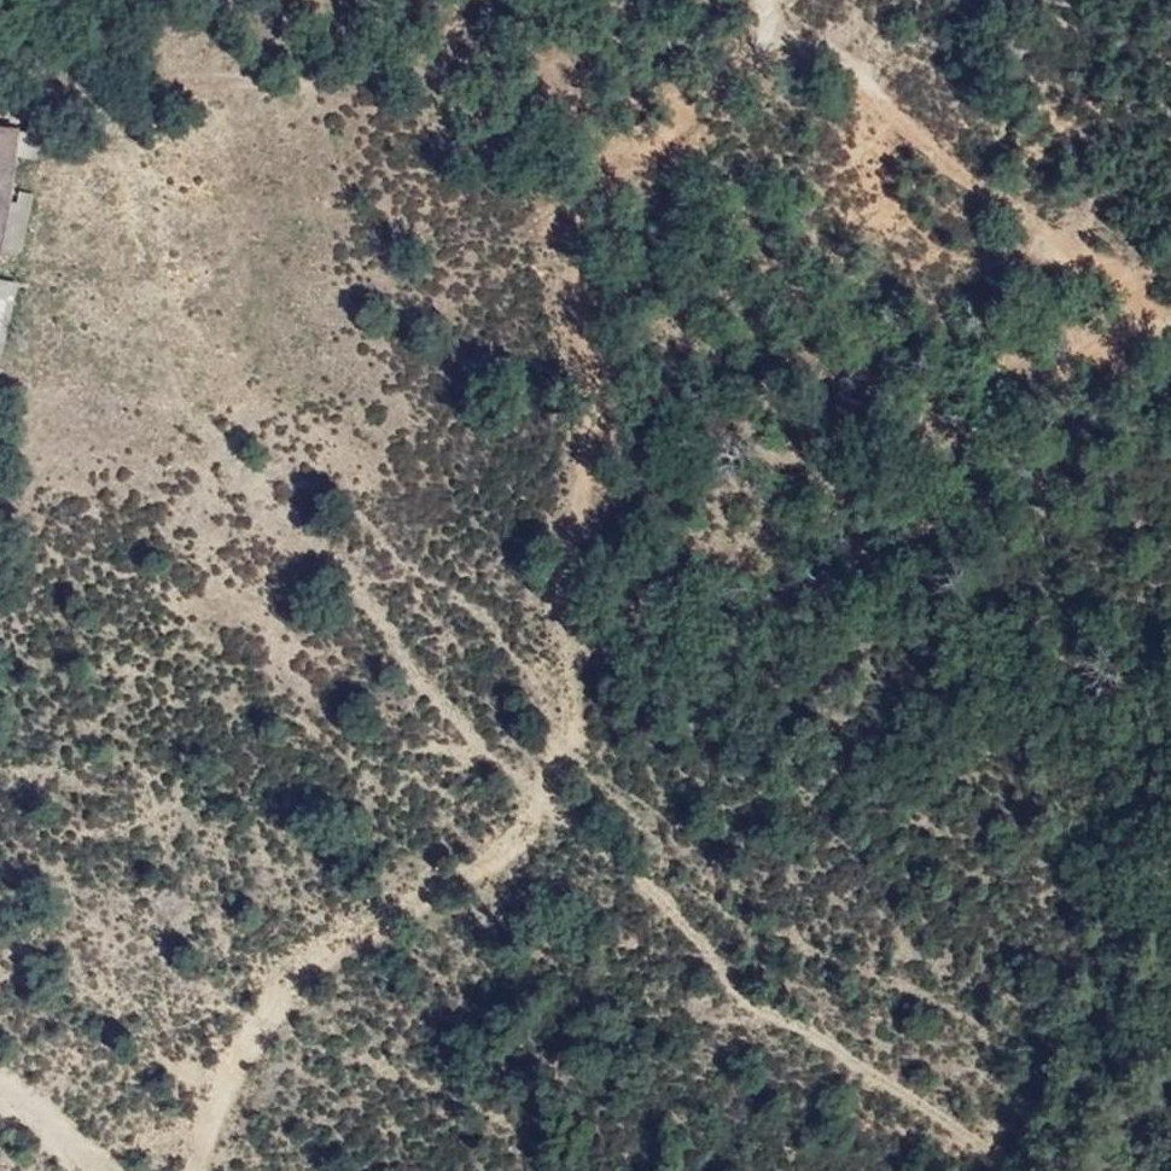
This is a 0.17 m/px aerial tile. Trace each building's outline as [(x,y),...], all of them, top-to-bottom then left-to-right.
[(23,252),(30,190),(8,187),(15,122),(0,120),(0,250),(23,252)] [(13,279),(0,275),(0,333),(13,279)]
